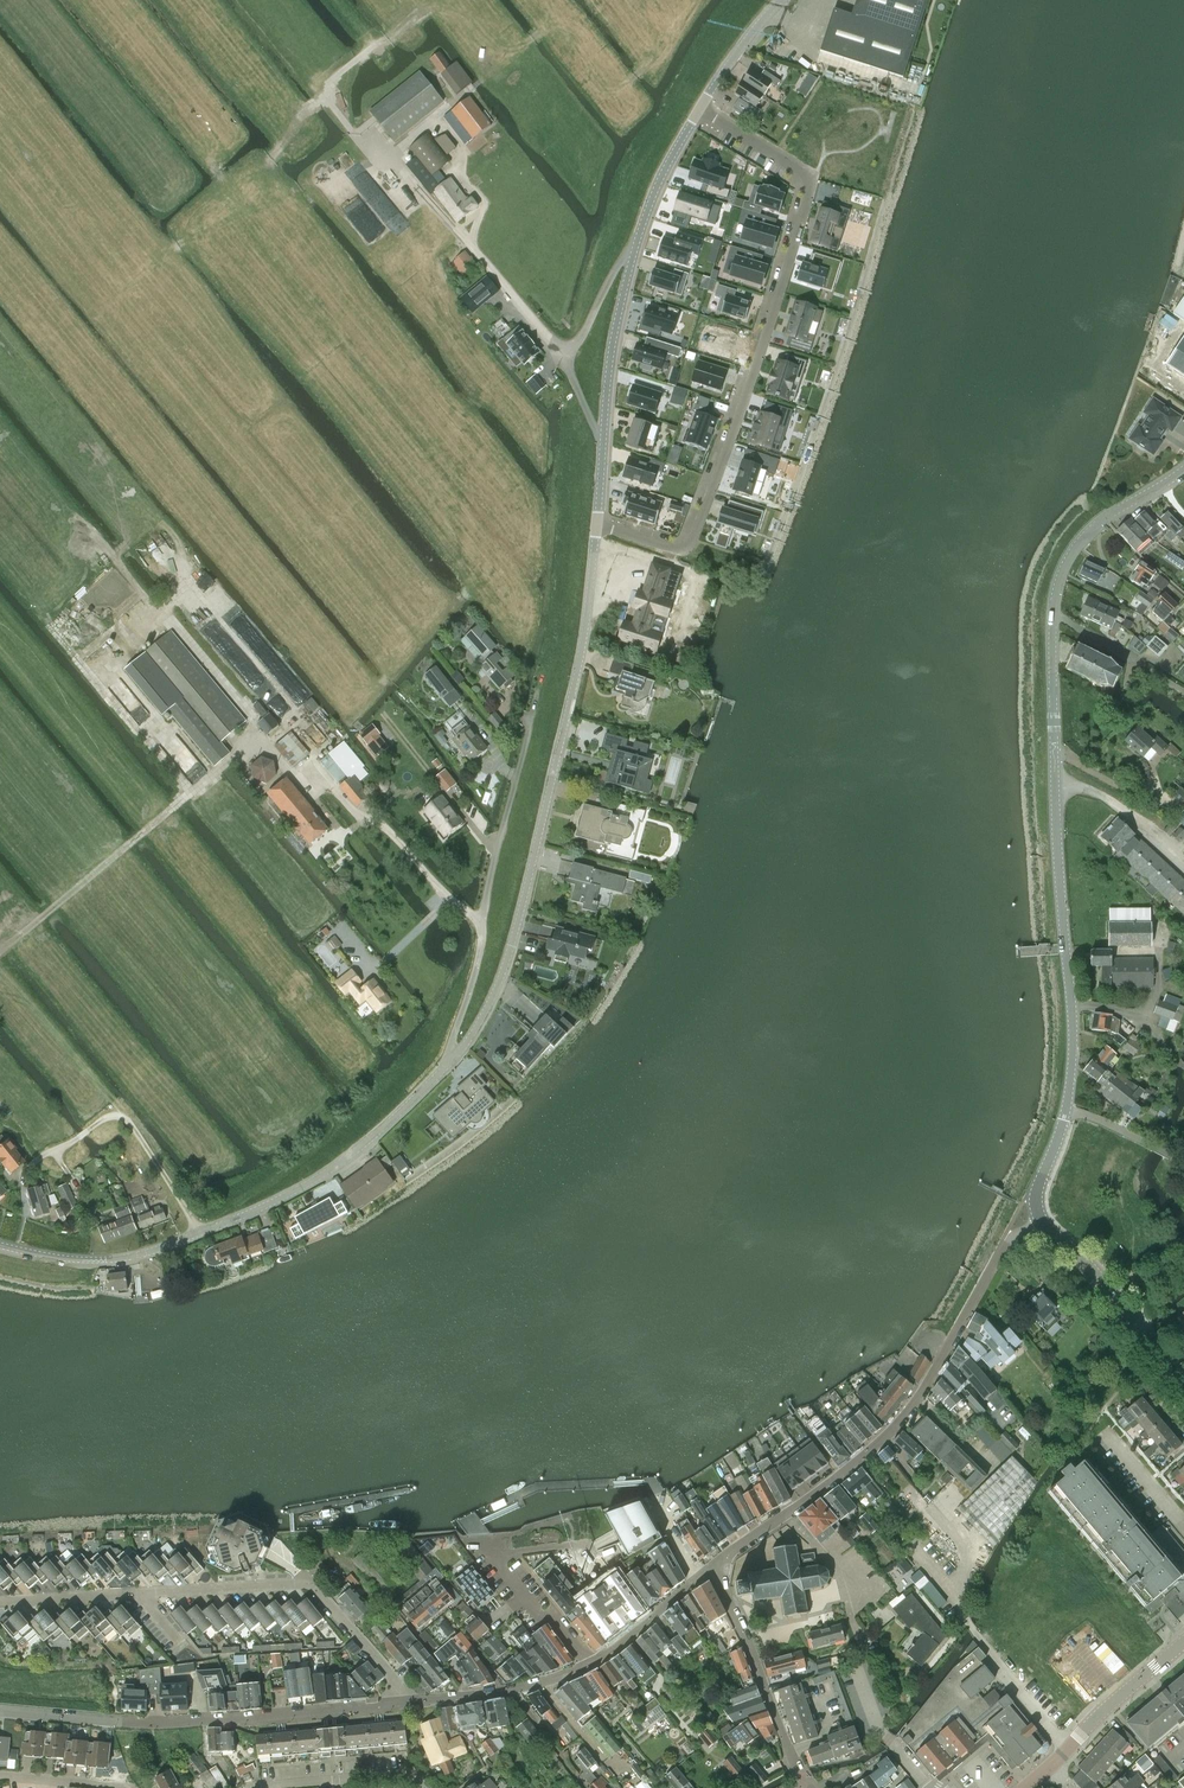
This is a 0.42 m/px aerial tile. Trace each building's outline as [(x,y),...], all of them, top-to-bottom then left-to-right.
[(903,78),(928,0),(857,0),(852,15),(834,9),(820,52),(903,78)] [(751,70),(743,82),(764,96),(771,84),(776,87),(780,81),(768,73),(764,79),(751,70)] [(370,112),(394,142),(443,102),(420,72),(370,112)] [(809,73),(804,82),(812,87),(818,78),(809,73)] [(740,98),(732,110),(752,123),(761,111),(756,108),(764,96),(743,82),(734,95),(740,98)] [(884,85),(883,85),(882,85),(881,86),(880,86),(879,87),(879,88),(878,88),(878,89),(878,90),(878,91),(878,92),(879,93),(880,94),(881,94),(881,95),(882,95),(883,95),(884,95),(885,95),(885,94),(886,94),(887,93),(887,92),(888,91),(888,90),(888,89),(887,88),(887,87),(886,86),(885,86),(884,85)] [(470,97),(444,117),(466,145),(491,126),(470,97)] [(435,139),(448,155),(456,148),(446,135),(435,139)] [(413,154),(431,177),(439,171),(451,161),(433,138),(413,154)] [(695,160),(689,178),(708,184),(706,192),(727,198),(729,190),(723,188),(728,170),(718,167),(719,165),(703,160),(702,162),(695,160)] [(439,171),(431,177),(439,187),(447,182),(439,171)] [(458,222),(478,207),(471,198),(468,201),(451,179),(447,182),(439,187),(438,188),(434,191),(458,222)] [(745,201),(742,209),(760,214),(762,208),(780,213),(785,195),(786,193),(779,191),(764,186),(763,188),(754,185),(748,202),(745,201)] [(677,211),(673,224),(683,227),(687,214),(715,223),(720,207),(680,194),(678,202),(675,210),(677,211)] [(815,233),(812,243),(828,248),(831,238),(840,241),(847,219),(864,225),(867,216),(850,210),(829,204),(827,212),(822,211),(817,226),(815,225),(813,232),(815,233)] [(750,212),(742,240),(772,249),(777,230),(768,228),(771,218),(750,212)] [(664,236),(657,257),(658,258),(658,257),(686,266),(686,267),(687,267),(691,253),(697,256),(698,256),(703,240),(702,240),(702,241),(678,233),(678,232),(677,232),(675,241),(664,237),(665,237),(664,236)] [(728,257),(723,273),(732,275),(731,276),(761,285),(766,267),(755,263),(758,255),(731,246),(727,257),(728,257)] [(455,264),(451,268),(456,273),(459,270),(466,278),(477,268),(465,252),(453,262),(455,264)] [(803,266),(798,281),(822,288),(824,280),(834,283),(840,262),(815,253),(810,269),(803,266)] [(653,270),(649,285),(681,296),(689,274),(675,269),(672,276),(653,270)] [(487,277),(461,298),(472,313),(498,291),(487,277)] [(718,285),(715,295),(721,297),(716,311),(721,312),(721,313),(722,313),(722,312),(745,320),(751,302),(750,302),(734,297),(736,291),(718,285)] [(1183,321),(1183,297),(1173,314),(1183,321)] [(789,335),(786,345),(810,352),(815,336),(808,333),(812,321),(819,323),(823,312),(797,303),(793,316),(791,315),(789,321),(791,321),(787,334),(789,335)] [(646,326),(662,331),(672,334),(679,311),(668,307),(667,312),(649,306),(647,314),(646,316),(649,317),(646,326)] [(711,322),(703,350),(734,359),(738,344),(722,339),(726,326),(711,322)] [(522,362),(524,365),(540,352),(522,331),(517,336),(513,332),(503,340),(514,353),(512,355),(520,364),(522,362)] [(1183,378),(1183,337),(1165,365),(1183,378)] [(638,344),(633,361),(660,369),(665,354),(679,358),(682,349),(657,341),(654,349),(644,346),(638,344)] [(771,384),(768,394),(787,399),(792,382),(800,384),(807,361),(786,355),(783,363),(778,362),(775,372),(773,372),(769,383),(771,384)] [(698,361),(692,381),(720,390),(726,371),(698,361)] [(674,369),(669,384),(676,386),(681,371),(674,369)] [(535,376),(526,383),(536,394),(544,387),(535,376)] [(634,385),(628,404),(655,413),(661,394),(634,385)] [(697,413),(686,442),(706,449),(711,435),(712,435),(714,430),(713,429),(717,420),(705,415),(710,400),(699,396),(693,412),(697,413)] [(1142,428),(1139,426),(1131,439),(1137,444),(1137,447),(1143,451),(1147,450),(1153,454),(1161,441),(1158,439),(1166,427),(1171,430),(1180,417),(1154,400),(1145,413),(1150,416),(1142,428)] [(755,432),(752,443),(770,449),(773,438),(782,440),(791,411),(767,403),(763,415),(761,414),(757,425),(755,424),(753,431),(755,432)] [(634,418),(626,446),(654,454),(663,422),(651,418),(650,423),(634,418)] [(746,449),(733,488),(755,495),(763,470),(774,474),(779,459),(746,449)] [(630,458),(624,477),(652,486),(656,471),(662,473),(665,464),(651,460),(649,464),(630,458)] [(626,492),(622,503),(626,504),(623,514),(655,524),(662,503),(626,492)] [(671,501),(668,509),(682,513),(685,505),(671,501)] [(722,524),(715,546),(726,549),(733,527),(749,533),(753,522),(760,525),(761,521),(764,512),(729,501),(726,510),(724,509),(719,523),(722,524)] [(1156,543),(1157,543),(1163,536),(1154,526),(1156,524),(1144,511),(1135,520),(1156,543)] [(1160,513),(1157,515),(1171,529),(1176,534),(1183,527),(1168,511),(1163,516),(1160,513)] [(1117,531),(1123,537),(1135,551),(1149,538),(1131,519),(1117,531)] [(1169,552),(1165,558),(1183,570),(1183,569),(1183,562),(1169,552)] [(1106,569),(1095,564),(1087,560),(1078,576),(1097,585),(1106,569)] [(1148,583),(1153,575),(1155,577),(1157,574),(1155,572),(1141,562),(1135,571),(1136,572),(1130,580),(1139,586),(1141,583),(1145,586),(1147,582),(1148,583)] [(629,624),(624,640),(655,650),(657,651),(658,649),(656,649),(661,634),(649,631),(655,614),(666,618),(671,602),(665,600),(669,588),(675,590),(680,575),(681,576),(682,575),(669,570),(653,565),(646,587),(647,588),(645,593),(640,591),(635,607),(639,609),(633,626),(629,624)] [(1160,576),(1155,582),(1163,589),(1168,583),(1160,576)] [(1141,591),(1135,599),(1142,603),(1148,607),(1153,600),(1146,595),(1141,591)] [(1158,604),(1151,611),(1159,618),(1163,622),(1164,620),(1169,615),(1176,608),(1178,606),(1164,593),(1156,602),(1158,604)] [(1080,615),(1090,620),(1094,612),(1099,602),(1089,597),(1080,615)] [(1094,612),(1090,620),(1100,624),(1109,607),(1099,602),(1094,612)] [(1105,615),(1100,624),(1111,629),(1109,632),(1116,635),(1117,632),(1120,624),(1114,621),(1117,616),(1119,612),(1109,607),(1105,615)] [(1163,622),(1157,628),(1163,633),(1169,628),(1168,627),(1175,620),(1171,617),(1169,615),(1164,620),(1163,622)] [(1125,619),(1121,626),(1130,630),(1133,623),(1125,619)] [(478,626),(466,636),(483,655),(475,662),(480,668),(481,668),(486,675),(499,689),(504,685),(506,688),(513,682),(511,679),(515,675),(509,667),(510,667),(510,665),(511,663),(510,662),(510,661),(509,659),(508,658),(507,658),(505,658),(502,659),(496,654),(495,655),(491,651),(496,647),(478,626)] [(145,653),(125,670),(163,715),(169,711),(215,766),(230,753),(221,742),(246,720),(171,631),(145,653)] [(1135,636),(1129,642),(1132,645),(1130,647),(1141,657),(1149,648),(1148,647),(1146,645),(1152,639),(1147,635),(1142,641),(1141,641),(1137,637),(1135,636)] [(1159,641),(1152,650),(1159,657),(1167,648),(1159,641)] [(1067,665),(1066,668),(1065,669),(1096,685),(1096,686),(1098,686),(1108,688),(1108,687),(1113,689),(1122,670),(1118,668),(1111,660),(1109,659),(1109,660),(1078,644),(1076,648),(1071,656),(1067,665)] [(614,658),(609,673),(621,677),(617,690),(626,693),(621,706),(631,710),(630,713),(647,718),(652,701),(649,700),(650,697),(653,698),(656,691),(652,689),(655,682),(631,674),(634,665),(614,658)] [(442,698),(447,694),(453,689),(436,667),(425,676),(442,698)] [(489,718),(498,729),(504,724),(495,713),(489,718)] [(473,760),(487,749),(464,721),(450,732),(455,738),(453,740),(460,749),(463,747),(473,760)] [(373,724),(359,734),(367,745),(381,734),(373,724)] [(1160,756),(1168,747),(1156,737),(1152,741),(1137,727),(1125,741),(1143,757),(1151,748),(1160,756)] [(440,731),(434,736),(442,746),(448,741),(444,736),(440,731)] [(607,734),(603,748),(617,752),(608,783),(643,793),(649,794),(653,781),(647,780),(652,761),(645,759),(632,755),(633,753),(632,750),(630,748),(628,747),(626,747),(626,746),(628,740),(607,734)] [(275,746),(293,767),(306,756),(288,735),(275,746)] [(362,785),(354,775),(365,766),(344,741),(320,762),(328,771),(357,807),(367,798),(364,795),(362,785)] [(438,776),(449,790),(456,784),(445,770),(438,776)] [(268,794),(290,820),(288,821),(290,825),(300,837),(302,835),(310,845),(329,830),(320,819),(314,811),(313,811),(287,779),(268,794)] [(454,814),(449,808),(450,807),(441,796),(428,806),(432,811),(427,814),(445,837),(463,823),(455,813),(454,814)] [(642,823),(646,811),(619,804),(615,815),(594,810),(594,807),(584,805),(575,837),(586,839),(586,837),(608,843),(605,854),(632,862),(635,849),(629,848),(636,822),(642,823)] [(1100,837),(1109,845),(1116,838),(1117,839),(1128,828),(1118,818),(1100,837)] [(1169,836),(1178,827),(1172,822),(1163,831),(1169,836)] [(1128,828),(1117,839),(1116,838),(1109,845),(1117,853),(1113,856),(1114,858),(1119,863),(1121,863),(1125,859),(1183,915),(1183,881),(1135,835),(1135,834),(1128,828)] [(1183,837),(1183,832),(1180,828),(1173,836),(1179,842),(1183,837)] [(622,894),(627,878),(594,869),(594,868),(573,863),(569,879),(577,881),(571,901),(584,904),(582,909),(596,913),(599,902),(596,902),(600,888),(622,894)] [(629,878),(650,884),(652,876),(631,871),(629,878)] [(1109,946),(1151,946),(1150,923),(1150,909),(1109,909),(1109,923),(1109,946)] [(549,939),(547,948),(557,951),(555,960),(566,964),(569,954),(585,958),(587,950),(591,951),(595,939),(571,932),(563,930),(557,929),(553,940),(549,939)] [(1112,950),(1091,951),(1091,966),(1102,966),(1101,987),(1111,988),(1153,987),(1153,958),(1112,959),(1112,950)] [(1170,967),(1161,970),(1164,980),(1173,977),(1175,977),(1172,967),(1170,967)] [(390,1001),(374,980),(363,989),(358,984),(361,982),(352,971),(337,983),(346,994),(350,990),(360,1003),(367,998),(377,1011),(390,1001)] [(1183,1011),(1183,1007),(1179,1005),(1180,1000),(1166,995),(1163,1002),(1159,1000),(1154,1013),(1161,1016),(1157,1026),(1173,1032),(1177,1022),(1179,1023),(1183,1011)] [(553,1008),(546,1015),(533,1029),(537,1032),(521,1050),(514,1044),(501,1058),(522,1077),(551,1045),(554,1049),(574,1028),(553,1008)] [(1094,1013),(1091,1029),(1108,1031),(1107,1036),(1120,1046),(1126,1040),(1110,1028),(1112,1015),(1094,1013)] [(1123,1049),(1133,1056),(1140,1046),(1130,1039),(1123,1049)] [(1106,1046),(1094,1060),(1104,1068),(1108,1071),(1113,1066),(1109,1062),(1116,1055),(1106,1046)] [(481,1050),(476,1056),(482,1060),(487,1055),(481,1050)] [(1134,1104),(1139,1097),(1144,1091),(1128,1081),(1114,1070),(1111,1075),(1104,1068),(1094,1060),(1093,1060),(1085,1071),(1097,1081),(1093,1087),(1122,1110),(1133,1119),(1140,1109),(1134,1104)] [(471,1120),(473,1121),(475,1122),(477,1121),(479,1120),(480,1119),(481,1117),(481,1116),(480,1115),(479,1113),(493,1101),(482,1088),(487,1084),(476,1072),(457,1089),(461,1093),(455,1099),(454,1098),(434,1116),(441,1124),(444,1122),(446,1124),(449,1121),(459,1131),(471,1120)] [(4,1169),(5,1168),(10,1173),(24,1161),(15,1150),(17,1149),(8,1138),(5,1140),(0,1144),(0,1163),(4,1169)] [(382,1160),(387,1166),(392,1163),(387,1156),(382,1160)] [(400,1157),(393,1162),(401,1173),(408,1169),(400,1157)] [(341,1186),(357,1209),(394,1183),(378,1160),(341,1186)] [(155,1184),(148,1187),(148,1188),(156,1205),(164,1201),(165,1200),(157,1183),(155,1184)] [(57,1188),(68,1210),(76,1206),(65,1184),(57,1188)] [(48,1212),(43,1195),(47,1194),(45,1185),(26,1190),(27,1192),(26,1194),(27,1197),(29,1198),(31,1207),(30,1209),(32,1214),(34,1215),(34,1217),(48,1212)] [(131,1194),(126,1196),(130,1204),(134,1214),(135,1217),(136,1216),(140,1228),(166,1218),(163,1209),(161,1210),(160,1206),(148,1211),(145,1204),(146,1204),(141,1191),(141,1190),(131,1194)] [(133,1215),(127,1198),(129,1204),(115,1210),(119,1220),(99,1228),(105,1242),(115,1238),(137,1229),(132,1215),(133,1215)] [(299,1223),(284,1232),(286,1239),(288,1238),(290,1243),(305,1235),(340,1217),(348,1213),(348,1212),(342,1201),(334,1205),(330,1198),(295,1217),(296,1217),(299,1223)] [(60,1207),(55,1210),(58,1218),(59,1217),(61,1222),(66,1220),(64,1215),(60,1207)] [(205,1257),(205,1259),(206,1260),(206,1262),(207,1263),(209,1264),(210,1265),(211,1266),(213,1266),(215,1267),(216,1266),(218,1266),(225,1263),(224,1259),(231,1257),(233,1264),(235,1264),(236,1267),(243,1264),(242,1261),(250,1258),(249,1256),(263,1250),(264,1253),(277,1248),(271,1229),(243,1240),(242,1237),(211,1248),(210,1249),(209,1250),(207,1251),(206,1252),(206,1254),(205,1255),(205,1257)] [(1148,1252),(1142,1256),(1146,1261),(1151,1256),(1153,1255),(1149,1250),(1148,1252)] [(1049,1286),(1055,1281),(1046,1271),(1039,1276),(1049,1286)] [(107,1275),(109,1287),(109,1291),(128,1289),(126,1273),(107,1275)] [(1042,1289),(1023,1308),(1042,1326),(1047,1331),(1058,1320),(1057,1319),(1056,1318),(1059,1314),(1056,1312),(1061,1307),(1042,1289)] [(975,1337),(987,1344),(988,1344),(993,1350),(983,1359),(990,1368),(1001,1359),(1003,1362),(1013,1353),(1011,1351),(1020,1343),(1009,1330),(1000,1337),(985,1321),(986,1320),(977,1315),(969,1328),(978,1333),(975,1337)] [(1099,1331),(1094,1335),(1101,1343),(1106,1338),(1107,1337),(1100,1329),(1099,1331)] [(975,1361),(986,1352),(978,1343),(968,1339),(964,1347),(975,1361)] [(959,1346),(950,1360),(951,1361),(971,1383),(985,1399),(988,1397),(997,1389),(962,1350),(959,1346)] [(920,1356),(915,1364),(925,1373),(931,1363),(921,1353),(920,1356)] [(941,1373),(980,1416),(985,1411),(966,1390),(965,1391),(960,1386),(966,1381),(950,1363),(941,1373)] [(915,1364),(909,1374),(917,1382),(919,1384),(925,1373),(915,1364)] [(894,1382),(907,1394),(913,1386),(899,1375),(900,1374),(894,1369),(890,1374),(888,1377),(894,1382)] [(933,1393),(927,1398),(933,1405),(940,1399),(942,1402),(950,1410),(963,1399),(955,1390),(942,1376),(931,1390),(933,1393)] [(890,1398),(898,1405),(902,1400),(904,1401),(907,1397),(905,1396),(907,1394),(894,1382),(888,1377),(885,1380),(891,1385),(888,1389),(894,1394),(890,1398)] [(864,1381),(855,1388),(856,1390),(857,1391),(874,1415),(874,1416),(883,1425),(892,1413),(894,1414),(897,1410),(895,1408),(898,1405),(890,1398),(894,1394),(888,1389),(880,1399),(866,1382),(865,1380),(864,1381)] [(1129,1424),(1135,1419),(1137,1420),(1150,1408),(1141,1397),(1127,1409),(1125,1407),(1119,1413),(1122,1417),(1129,1424)] [(853,1412),(873,1436),(882,1427),(862,1404),(853,1412)] [(1145,1430),(1146,1433),(1161,1420),(1150,1408),(1137,1420),(1135,1419),(1129,1424),(1132,1428),(1139,1423),(1145,1430)] [(842,1421),(862,1445),(873,1436),(853,1412),(842,1421)] [(968,1416),(976,1424),(971,1429),(976,1434),(985,1425),(973,1412),(968,1416)] [(910,1431),(940,1462),(944,1465),(971,1493),(987,1477),(957,1447),(926,1415),(910,1431)] [(817,1437),(838,1464),(839,1465),(850,1456),(830,1431),(824,1424),(817,1416),(807,1423),(817,1437)] [(1149,1434),(1155,1442),(1157,1444),(1171,1432),(1161,1420),(1146,1433),(1145,1430),(1139,1436),(1142,1440),(1149,1434)] [(830,1431),(850,1456),(862,1446),(845,1427),(841,1422),(830,1431)] [(985,1425),(976,1434),(980,1439),(989,1429),(985,1425)] [(989,1429),(980,1439),(984,1443),(994,1434),(989,1429)] [(893,1440),(912,1457),(914,1458),(922,1449),(902,1431),(893,1440)] [(999,1437),(1013,1451),(1019,1446),(1006,1431),(999,1437)] [(1181,1445),(1171,1432),(1157,1444),(1155,1442),(1149,1448),(1152,1452),(1159,1446),(1168,1456),(1181,1445)] [(994,1434),(984,1443),(988,1448),(998,1438),(994,1434)] [(809,1437),(797,1447),(816,1472),(829,1463),(809,1437)] [(998,1438),(988,1448),(992,1452),(1002,1443),(998,1438)] [(1002,1443),(992,1452),(997,1457),(1006,1447),(1002,1443)] [(761,1454),(756,1445),(750,1448),(755,1457),(761,1454)] [(888,1446),(878,1455),(885,1463),(895,1455),(888,1446)] [(797,1447),(785,1456),(804,1481),(816,1472),(797,1447)] [(1006,1447),(997,1457),(1001,1461),(1011,1452),(1006,1447)] [(785,1456),(774,1464),(793,1490),(804,1481),(785,1456)] [(963,1504),(968,1510),(998,1540),(1038,1482),(1012,1456),(963,1504)] [(757,1463),(780,1504),(791,1498),(768,1457),(757,1463)] [(1049,1490),(1050,1491),(1128,1584),(1152,1612),(1163,1603),(1175,1593),(1176,1592),(1183,1601),(1183,1551),(1162,1526),(1161,1527),(1150,1536),(1085,1460),(1074,1469),(1070,1465),(1061,1472),(1065,1477),(1062,1479),(1054,1486),(1049,1490)] [(1183,1476),(1183,1466),(1179,1470),(1177,1468),(1171,1473),(1174,1477),(1181,1472),(1183,1476)] [(841,1484),(852,1496),(858,1491),(861,1494),(863,1492),(871,1502),(883,1493),(862,1467),(841,1484)] [(1174,1479),(1167,1471),(1162,1475),(1169,1483),(1174,1479)] [(760,1483),(754,1486),(767,1511),(778,1505),(761,1472),(755,1475),(757,1477),(760,1483)] [(735,1478),(756,1518),(766,1511),(753,1488),(754,1488),(746,1474),(743,1476),(742,1474),(735,1478)] [(729,1482),(728,1482),(734,1493),(731,1495),(730,1495),(746,1524),(756,1518),(735,1479),(729,1482)] [(717,1502),(707,1508),(726,1537),(727,1537),(746,1524),(730,1495),(725,1487),(724,1486),(712,1494),(717,1502)] [(823,1498),(841,1519),(856,1507),(838,1486),(823,1498)] [(685,1494),(703,1520),(701,1521),(704,1525),(718,1543),(726,1537),(707,1508),(693,1488),(685,1494)] [(674,1499),(683,1512),(691,1507),(681,1494),(674,1499)] [(883,1502),(894,1514),(898,1510),(888,1498),(883,1502)] [(799,1517),(815,1538),(817,1536),(822,1542),(841,1525),(820,1499),(799,1517)] [(617,1535),(620,1541),(616,1543),(624,1559),(629,1556),(642,1549),(645,1554),(647,1553),(665,1541),(672,1554),(672,1553),(672,1554),(676,1552),(659,1522),(655,1524),(643,1501),(606,1515),(617,1535)] [(236,1571),(242,1569),(243,1568),(244,1571),(245,1572),(245,1573),(246,1573),(247,1573),(248,1573),(249,1573),(250,1572),(251,1571),(251,1570),(251,1569),(250,1566),(252,1565),(255,1572),(262,1570),(260,1565),(262,1564),(263,1561),(264,1561),(267,1554),(275,1537),(270,1534),(267,1525),(240,1512),(218,1520),(205,1547),(208,1556),(206,1561),(230,1573),(232,1569),(236,1571)] [(866,1513),(865,1513),(860,1518),(872,1533),(878,1527),(866,1513)] [(677,1524),(676,1525),(677,1525),(683,1535),(684,1537),(687,1541),(692,1550),(693,1550),(699,1560),(699,1561),(708,1554),(711,1551),(710,1550),(690,1522),(686,1516),(685,1517),(684,1518),(685,1520),(677,1524)] [(690,1522),(710,1550),(718,1544),(718,1543),(704,1525),(698,1529),(697,1527),(699,1526),(694,1519),(690,1522)] [(353,1560),(385,1596),(401,1582),(390,1569),(395,1564),(397,1567),(405,1560),(421,1580),(424,1577),(433,1569),(408,1540),(383,1551),(391,1560),(387,1563),(386,1561),(384,1562),(370,1545),(353,1560)] [(653,1560),(672,1588),(685,1579),(685,1578),(672,1554),(672,1553),(672,1554),(665,1541),(647,1553),(653,1560)] [(737,1580),(738,1581),(736,1582),(736,1583),(735,1583),(735,1585),(736,1585),(737,1590),(738,1594),(737,1595),(737,1596),(738,1596),(739,1597),(740,1597),(740,1598),(743,1598),(742,1597),(744,1596),(745,1599),(752,1597),(753,1599),(752,1599),(752,1602),(754,1601),(753,1600),(763,1599),(764,1600),(766,1600),(765,1599),(773,1597),(774,1599),(775,1599),(775,1597),(782,1596),(784,1605),(782,1605),(783,1607),(784,1607),(785,1614),(784,1614),(785,1618),(787,1617),(787,1616),(807,1612),(807,1614),(810,1613),(809,1610),(808,1610),(806,1603),(808,1603),(808,1601),(806,1601),(804,1589),(812,1588),(812,1590),(814,1589),(814,1588),(821,1586),(821,1588),(822,1588),(822,1586),(826,1583),(829,1584),(830,1583),(828,1583),(830,1577),(832,1578),(832,1577),(830,1576),(829,1571),(831,1570),(831,1569),(828,1570),(824,1566),(826,1564),(825,1563),(823,1566),(819,1565),(818,1563),(816,1563),(817,1566),(816,1566),(814,1553),(799,1555),(799,1554),(798,1554),(796,1546),(798,1546),(797,1544),(794,1544),(795,1545),(785,1547),(775,1549),(774,1548),(772,1548),(772,1550),(774,1550),(775,1558),(774,1558),(774,1561),(776,1560),(777,1568),(769,1570),(769,1569),(767,1569),(767,1570),(761,1571),(761,1570),(758,1571),(758,1572),(749,1573),(749,1572),(747,1573),(747,1575),(748,1575),(749,1580),(740,1581),(739,1580),(737,1580)] [(178,1571),(184,1579),(194,1571),(197,1575),(204,1569),(185,1547),(180,1552),(176,1548),(166,1556),(166,1557),(178,1571)] [(150,1549),(140,1558),(152,1573),(159,1581),(168,1573),(172,1577),(178,1571),(166,1557),(166,1556),(160,1549),(154,1554),(150,1549)] [(124,1551),(115,1559),(114,1560),(127,1574),(126,1575),(133,1582),(142,1574),(146,1578),(152,1573),(140,1558),(134,1550),(128,1555),(124,1551)] [(88,1561),(100,1576),(107,1584),(117,1576),(120,1580),(126,1575),(127,1574),(114,1560),(115,1559),(108,1552),(102,1557),(98,1553),(89,1561),(88,1561)] [(63,1563),(75,1577),(75,1578),(81,1586),(91,1578),(94,1581),(100,1576),(88,1561),(89,1561),(82,1553),(76,1558),(73,1554),(63,1563)] [(47,1556),(37,1564),(49,1579),(56,1587),(65,1579),(69,1583),(75,1578),(75,1577),(63,1563),(63,1562),(57,1555),(51,1560),(47,1556)] [(21,1557),(11,1566),(23,1580),(23,1581),(30,1589),(39,1580),(43,1585),(49,1579),(37,1564),(31,1557),(25,1562),(21,1557)] [(549,1557),(534,1570),(545,1584),(544,1585),(543,1585),(567,1615),(568,1614),(574,1621),(573,1622),(596,1650),(596,1649),(607,1641),(578,1603),(568,1591),(574,1587),(564,1575),(549,1557)] [(4,1590),(14,1582),(17,1586),(23,1580),(11,1566),(5,1558),(0,1562),(0,1585),(4,1590)] [(615,1563),(613,1563),(619,1571),(627,1566),(621,1558),(620,1559),(615,1563)] [(641,1571),(660,1598),(672,1588),(653,1560),(648,1564),(648,1566),(641,1571)] [(472,1567),(456,1580),(478,1607),(494,1594),(472,1567)] [(650,1606),(660,1599),(638,1567),(627,1574),(650,1606)] [(433,1569),(424,1577),(427,1582),(435,1575),(439,1579),(443,1576),(436,1568),(434,1570),(433,1569)] [(920,1589),(929,1581),(920,1570),(911,1578),(920,1589)] [(435,1591),(447,1605),(455,1599),(439,1581),(432,1587),(435,1591)] [(698,1617),(706,1628),(710,1635),(722,1655),(732,1649),(722,1633),(730,1627),(724,1616),(726,1614),(709,1581),(693,1592),(705,1612),(698,1617)] [(923,1588),(939,1607),(947,1601),(931,1581),(923,1588)] [(340,1597),(349,1608),(362,1597),(349,1582),(336,1593),(340,1597)] [(417,1583),(410,1589),(413,1593),(420,1587),(417,1583)] [(422,1589),(440,1611),(447,1605),(435,1591),(432,1593),(426,1586),(422,1589)] [(409,1589),(402,1595),(406,1599),(413,1593),(410,1589),(409,1589)] [(421,1603),(434,1617),(440,1611),(422,1589),(414,1596),(421,1603)] [(678,1604),(698,1633),(706,1628),(698,1617),(705,1612),(693,1592),(692,1592),(685,1598),(678,1604)] [(911,1593),(893,1608),(909,1628),(916,1622),(924,1632),(906,1654),(922,1667),(939,1644),(935,1641),(943,1632),(911,1593)] [(397,1608),(399,1606),(398,1606),(406,1599),(402,1595),(393,1603),(397,1608)] [(358,1618),(362,1622),(374,1612),(362,1597),(349,1608),(358,1618)] [(297,1606),(308,1619),(307,1619),(311,1624),(313,1626),(324,1618),(308,1598),(298,1606),(297,1606)] [(408,1601),(426,1623),(434,1617),(421,1603),(418,1605),(412,1598),(408,1601)] [(276,1621),(282,1628),(292,1620),(281,1607),(282,1607),(276,1599),(266,1608),(276,1621)] [(281,1607),(292,1620),(301,1632),(311,1624),(307,1619),(308,1619),(297,1606),(298,1606),(292,1599),(282,1607),(281,1607)] [(260,1600),(250,1608),(250,1609),(260,1622),(266,1629),(276,1621),(266,1608),(260,1600)] [(469,1625),(466,1627),(477,1638),(488,1628),(464,1600),(458,1606),(462,1611),(461,1612),(468,1620),(466,1621),(469,1625)] [(245,1601),(235,1609),(234,1610),(245,1623),(244,1623),(250,1630),(260,1622),(250,1609),(250,1608),(245,1601)] [(407,1615),(419,1629),(426,1623),(408,1601),(404,1605),(410,1612),(407,1615)] [(218,1611),(229,1624),(234,1631),(244,1623),(245,1623),(234,1610),(235,1609),(229,1602),(219,1610),(218,1611)] [(213,1625),(219,1632),(229,1624),(218,1611),(219,1610),(213,1603),(203,1611),(203,1612),(213,1625)] [(197,1626),(203,1633),(213,1625),(203,1612),(203,1611),(197,1604),(187,1612),(187,1613),(197,1626)] [(665,1615),(679,1634),(670,1640),(682,1656),(690,1649),(691,1650),(702,1641),(703,1640),(698,1633),(678,1604),(665,1615)] [(103,1614),(115,1629),(121,1637),(127,1632),(131,1636),(142,1627),(122,1605),(113,1613),(109,1609),(103,1614)] [(171,1614),(184,1630),(187,1634),(197,1626),(187,1613),(187,1612),(182,1605),(171,1614)] [(77,1616),(89,1631),(96,1638),(102,1633),(105,1637),(115,1629),(103,1614),(97,1606),(87,1614),(84,1610),(78,1616),(77,1616)] [(64,1632),(63,1632),(70,1640),(76,1635),(80,1639),(89,1631),(77,1616),(78,1616),(71,1608),(61,1616),(58,1612),(52,1617),(51,1618),(64,1632)] [(32,1613),(26,1619),(38,1634),(44,1641),(50,1636),(54,1640),(63,1632),(64,1632),(51,1618),(52,1617),(45,1609),(35,1617),(32,1613)] [(26,1619),(19,1611),(10,1619),(6,1615),(0,1620),(0,1621),(9,1632),(8,1633),(7,1636),(10,1638),(12,1638),(13,1637),(18,1643),(24,1638),(28,1642),(38,1634),(26,1619)] [(372,1628),(397,1659),(402,1665),(406,1663),(412,1669),(416,1666),(415,1664),(417,1661),(382,1620),(372,1628)] [(533,1634),(542,1646),(545,1644),(562,1667),(573,1662),(574,1659),(548,1623),(533,1634)] [(646,1632),(663,1653),(669,1648),(674,1655),(678,1652),(682,1656),(670,1640),(656,1623),(646,1632)] [(840,1624),(836,1625),(835,1626),(809,1633),(813,1648),(845,1639),(840,1624)] [(523,1625),(512,1634),(525,1649),(516,1657),(532,1676),(545,1671),(546,1672),(558,1667),(532,1635),(523,1625)] [(399,1638),(417,1659),(427,1651),(409,1630),(399,1638)] [(445,1644),(434,1653),(443,1664),(453,1658),(456,1656),(455,1654),(462,1649),(478,1673),(483,1683),(485,1685),(496,1681),(490,1671),(473,1650),(475,1648),(461,1631),(453,1638),(445,1644)] [(637,1640),(655,1663),(659,1660),(666,1667),(668,1665),(674,1673),(676,1670),(671,1664),(672,1663),(663,1653),(646,1632),(637,1640)] [(481,1644),(494,1659),(501,1653),(506,1648),(493,1633),(481,1644)] [(433,1639),(427,1644),(431,1649),(432,1650),(438,1645),(433,1639)] [(361,1649),(353,1640),(344,1647),(357,1655),(361,1649)] [(638,1675),(638,1676),(650,1666),(632,1644),(621,1653),(638,1675)] [(742,1647),(730,1652),(738,1674),(743,1688),(756,1683),(754,1677),(743,1650),(742,1647)] [(995,1678),(981,1661),(987,1656),(979,1647),(954,1667),(899,1736),(934,1778),(988,1733),(989,1732),(1018,1767),(1037,1751),(1039,1753),(1043,1754),(1046,1752),(1048,1749),(1049,1746),(1047,1742),(1032,1723),(1031,1724),(1014,1703),(1014,1702),(1007,1694),(1002,1698),(994,1689),(983,1698),(978,1692),(995,1678)] [(509,1658),(501,1666),(500,1665),(495,1669),(505,1682),(513,1680),(526,1671),(506,1648),(501,1653),(506,1659),(508,1657),(509,1658)] [(458,1663),(470,1686),(483,1683),(478,1673),(462,1649),(455,1654),(456,1656),(461,1662),(458,1663)] [(417,1659),(440,1687),(450,1678),(427,1651),(417,1659)] [(801,1651),(765,1661),(769,1677),(788,1672),(789,1672),(795,1670),(796,1673),(806,1670),(805,1667),(806,1667),(801,1651)] [(631,1687),(633,1690),(637,1687),(632,1679),(638,1675),(621,1653),(611,1660),(631,1687)] [(816,1661),(818,1669),(830,1666),(831,1666),(829,1658),(816,1661)] [(611,1660),(601,1667),(615,1686),(621,1682),(627,1690),(631,1687),(611,1660)] [(363,1690),(369,1697),(365,1693),(368,1693),(374,1688),(374,1685),(376,1684),(384,1677),(377,1668),(375,1670),(368,1661),(350,1675),(348,1673),(347,1673),(362,1691),(363,1690)] [(413,1675),(415,1678),(418,1678),(430,1692),(438,1687),(417,1661),(415,1664),(416,1666),(412,1669),(413,1671),(413,1672),(414,1673),(413,1675)] [(818,1669),(817,1669),(819,1675),(831,1671),(830,1666),(818,1669)] [(149,1688),(150,1695),(161,1694),(163,1711),(188,1709),(186,1683),(162,1685),(161,1667),(139,1671),(141,1684),(146,1683),(147,1688),(149,1688)] [(297,1669),(301,1697),(314,1695),(310,1667),(297,1669)] [(210,1688),(210,1692),(209,1693),(211,1711),(226,1710),(224,1693),(223,1693),(223,1688),(227,1687),(224,1677),(221,1669),(197,1670),(202,1689),(210,1688)] [(283,1671),(286,1690),(288,1699),(301,1697),(297,1669),(283,1671)] [(585,1676),(603,1701),(604,1702),(615,1693),(598,1669),(585,1676)] [(316,1702),(327,1701),(325,1675),(325,1673),(313,1674),(316,1702)] [(325,1675),(327,1701),(369,1698),(369,1697),(363,1690),(362,1691),(347,1673),(325,1675)] [(1128,1723),(1146,1744),(1147,1746),(1176,1721),(1179,1724),(1183,1720),(1183,1674),(1166,1689),(1163,1692),(1157,1697),(1132,1719),(1128,1723)] [(227,1687),(223,1688),(223,1693),(224,1693),(226,1710),(240,1710),(237,1686),(237,1685),(237,1684),(232,1685),(228,1675),(224,1677),(227,1687)] [(570,1682),(592,1709),(603,1701),(585,1676),(584,1676),(570,1682)] [(779,1690),(793,1730),(797,1744),(819,1736),(817,1731),(820,1730),(814,1713),(812,1714),(808,1705),(811,1704),(805,1687),(802,1688),(801,1682),(779,1690)] [(249,1684),(251,1709),(262,1708),(260,1683),(249,1684)] [(555,1693),(609,1757),(622,1746),(568,1683),(555,1693)] [(730,1693),(734,1705),(761,1696),(756,1683),(743,1688),(730,1693)] [(249,1684),(237,1685),(237,1686),(240,1710),(251,1709),(249,1684)] [(122,1709),(146,1710),(147,1692),(134,1692),(134,1686),(123,1686),(122,1709)] [(527,1694),(542,1715),(551,1707),(539,1690),(527,1694)] [(646,1697),(654,1707),(660,1703),(651,1693),(646,1697)] [(734,1705),(725,1708),(735,1720),(748,1716),(749,1716),(766,1709),(761,1696),(734,1705)] [(510,1725),(505,1698),(486,1701),(491,1729),(510,1725)] [(486,1723),(483,1702),(468,1704),(468,1705),(458,1707),(461,1722),(464,1726),(478,1724),(480,1726),(484,1725),(485,1723),(486,1723)] [(639,1720),(638,1721),(645,1729),(656,1720),(658,1719),(659,1722),(667,1716),(659,1706),(659,1705),(650,1712),(639,1720)] [(551,1707),(542,1715),(543,1716),(544,1714),(556,1730),(561,1726),(562,1725),(574,1740),(578,1737),(566,1722),(561,1715),(558,1717),(551,1707)] [(453,1732),(458,1732),(453,1708),(440,1709),(446,1730),(453,1729),(453,1732)] [(749,1716),(755,1725),(763,1722),(764,1725),(772,1722),(766,1709),(749,1716)] [(450,1759),(467,1752),(464,1745),(461,1736),(449,1741),(439,1717),(422,1724),(427,1738),(423,1740),(434,1765),(441,1763),(445,1773),(448,1774),(453,1772),(454,1770),(450,1759)] [(538,1742),(543,1738),(543,1737),(528,1719),(517,1727),(534,1748),(540,1744),(538,1742)] [(744,1737),(749,1743),(759,1736),(747,1720),(737,1728),(734,1730),(729,1724),(720,1732),(731,1746),(744,1737)] [(334,1728),(336,1755),(347,1754),(346,1750),(408,1744),(406,1721),(334,1728)] [(772,1736),(776,1734),(772,1722),(764,1725),(763,1722),(755,1725),(757,1729),(758,1728),(768,1743),(774,1740),(772,1736)] [(828,1743),(809,1750),(814,1764),(822,1761),(823,1764),(832,1761),(830,1758),(836,1756),(836,1757),(863,1747),(855,1725),(850,1728),(849,1725),(832,1731),(833,1734),(828,1735),(831,1742),(828,1743)] [(209,1750),(221,1750),(220,1727),(208,1728),(209,1750)] [(220,1727),(221,1750),(222,1750),(222,1751),(235,1751),(234,1730),(222,1731),(222,1727),(220,1727)] [(257,1735),(259,1758),(321,1752),(321,1757),(332,1756),(329,1728),(257,1735)] [(1106,1734),(1102,1738),(1120,1754),(1133,1739),(1128,1733),(1123,1728),(1122,1729),(1118,1733),(1113,1728),(1112,1729),(1107,1735),(1106,1734)] [(717,1740),(712,1734),(708,1729),(700,1735),(710,1747),(717,1740)] [(23,1753),(44,1755),(46,1734),(25,1732),(23,1753)] [(46,1734),(44,1755),(65,1757),(66,1757),(67,1740),(68,1736),(46,1734)] [(490,1737),(482,1744),(491,1756),(492,1755),(496,1752),(499,1750),(506,1746),(500,1737),(491,1739),(490,1737)] [(562,1742),(565,1747),(571,1742),(567,1737),(562,1742)] [(8,1752),(9,1739),(0,1738),(0,1757),(7,1758),(8,1752)] [(1094,1747),(1111,1763),(1120,1754),(1102,1738),(1103,1739),(1098,1744),(1097,1743),(1094,1747)] [(470,1739),(468,1740),(474,1753),(477,1751),(475,1748),(472,1741),(470,1739)] [(66,1757),(65,1757),(65,1762),(86,1764),(88,1742),(67,1740),(66,1757)] [(88,1742),(86,1764),(108,1766),(110,1744),(88,1742)] [(585,1776),(592,1784),(589,1787),(590,1787),(606,1787),(604,1787),(607,1784),(601,1776),(598,1779),(592,1772),(602,1764),(590,1749),(588,1751),(584,1747),(576,1753),(579,1756),(575,1760),(584,1771),(580,1774),(583,1778),(585,1776)] [(1085,1757),(1103,1773),(1111,1763),(1094,1747),(1094,1748),(1095,1748),(1090,1754),(1089,1753),(1085,1757)] [(11,1749),(10,1759),(18,1759),(19,1750),(19,1749),(11,1748),(11,1749)] [(210,1787),(216,1787),(220,1785),(194,1753),(184,1761),(197,1778),(200,1776),(210,1787)] [(1153,1759),(1156,1762),(1162,1758),(1161,1757),(1158,1754),(1153,1759)] [(555,1755),(548,1761),(554,1768),(561,1762),(555,1755)] [(731,1757),(724,1763),(741,1783),(748,1777),(731,1757)] [(1090,1781),(1082,1787),(1093,1787),(1096,1785),(1094,1783),(1103,1773),(1085,1757),(1086,1758),(1081,1763),(1080,1762),(1076,1767),(1080,1770),(1086,1775),(1091,1780),(1090,1781)] [(879,1770),(871,1776),(880,1787),(890,1779),(888,1777),(897,1771),(887,1758),(876,1766),(879,1770)] [(1162,1758),(1156,1762),(1160,1766),(1165,1761),(1162,1758)] [(1165,1761),(1160,1766),(1163,1770),(1168,1765),(1165,1761)] [(253,1763),(246,1767),(248,1772),(256,1769),(253,1763)] [(209,1770),(219,1783),(220,1783),(223,1787),(224,1787),(228,1787),(230,1787),(228,1784),(228,1783),(216,1765),(209,1770)] [(1168,1765),(1163,1770),(1166,1773),(1171,1769),(1168,1765)] [(676,1787),(694,1787),(676,1767),(666,1776),(676,1787)] [(754,1773),(763,1785),(769,1780),(760,1768),(754,1773)] [(1171,1769),(1166,1773),(1169,1777),(1174,1773),(1171,1769)] [(182,1784),(179,1786),(170,1770),(156,1778),(161,1787),(184,1787),(182,1784)] [(1080,1770),(1072,1779),(1077,1784),(1086,1777),(1085,1776),(1086,1776),(1086,1775),(1080,1770)] [(1108,1787),(1128,1787),(1140,1778),(1136,1773),(1129,1780),(1124,1774),(1108,1787)] [(1174,1773),(1169,1777),(1172,1781),(1177,1776),(1174,1773)] [(1077,1784),(1080,1787),(1082,1787),(1090,1781),(1091,1780),(1086,1775),(1086,1776),(1085,1776),(1086,1777),(1077,1784)] [(869,1776),(852,1786),(851,1784),(845,1787),(877,1787),(869,1776)] [(1128,1787),(1136,1787),(1143,1782),(1140,1778),(1128,1787)] [(469,1787),(489,1787),(493,1784),(489,1779),(481,1786),(477,1781),(469,1787)] [(904,1787),(914,1787),(907,1779),(901,1784),(904,1787)]
